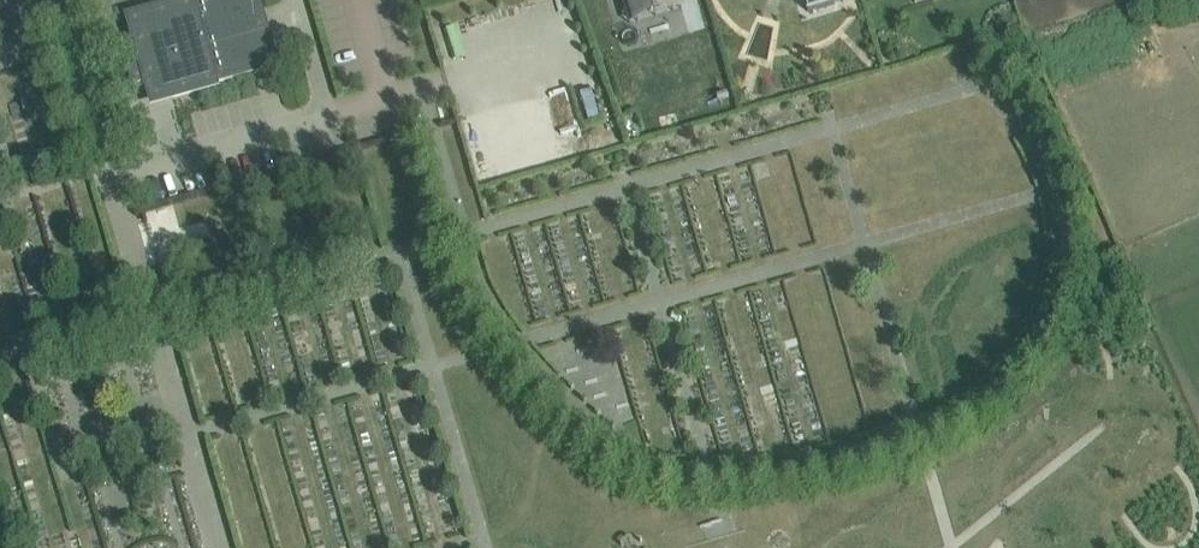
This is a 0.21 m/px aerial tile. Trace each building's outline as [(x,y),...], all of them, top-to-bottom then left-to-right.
[(268,22),(262,0),(194,0),(148,13),(151,23),(133,28),(136,38),(120,43),(133,87),(167,77),(172,97),(281,67),(268,22)] [(623,15),(668,1),(668,0),(618,0),(623,15)] [(845,0),(805,0),(808,12),(835,5),(835,3),(845,0)] [(1080,0),(1020,0),(1027,24),(1082,8),(1080,0)]
